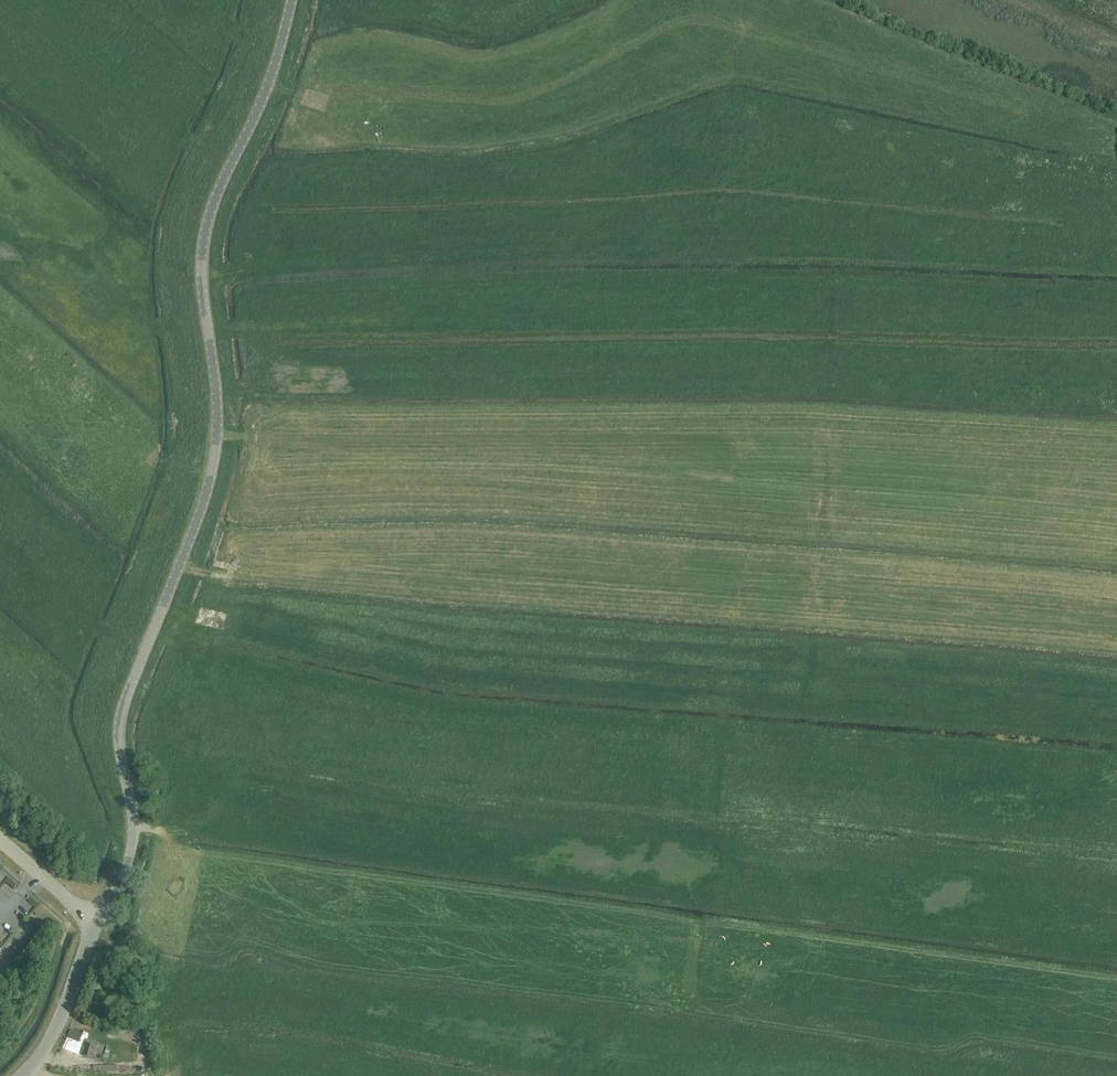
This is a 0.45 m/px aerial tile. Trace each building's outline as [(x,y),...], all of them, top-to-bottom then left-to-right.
[(83,1035),(71,1030),(68,1038),(79,1043),(83,1035)] [(86,1043),(82,1054),(97,1060),(103,1062),(104,1058),(106,1059),(108,1053),(103,1051),(105,1046),(99,1044),(97,1047),(86,1043)]
